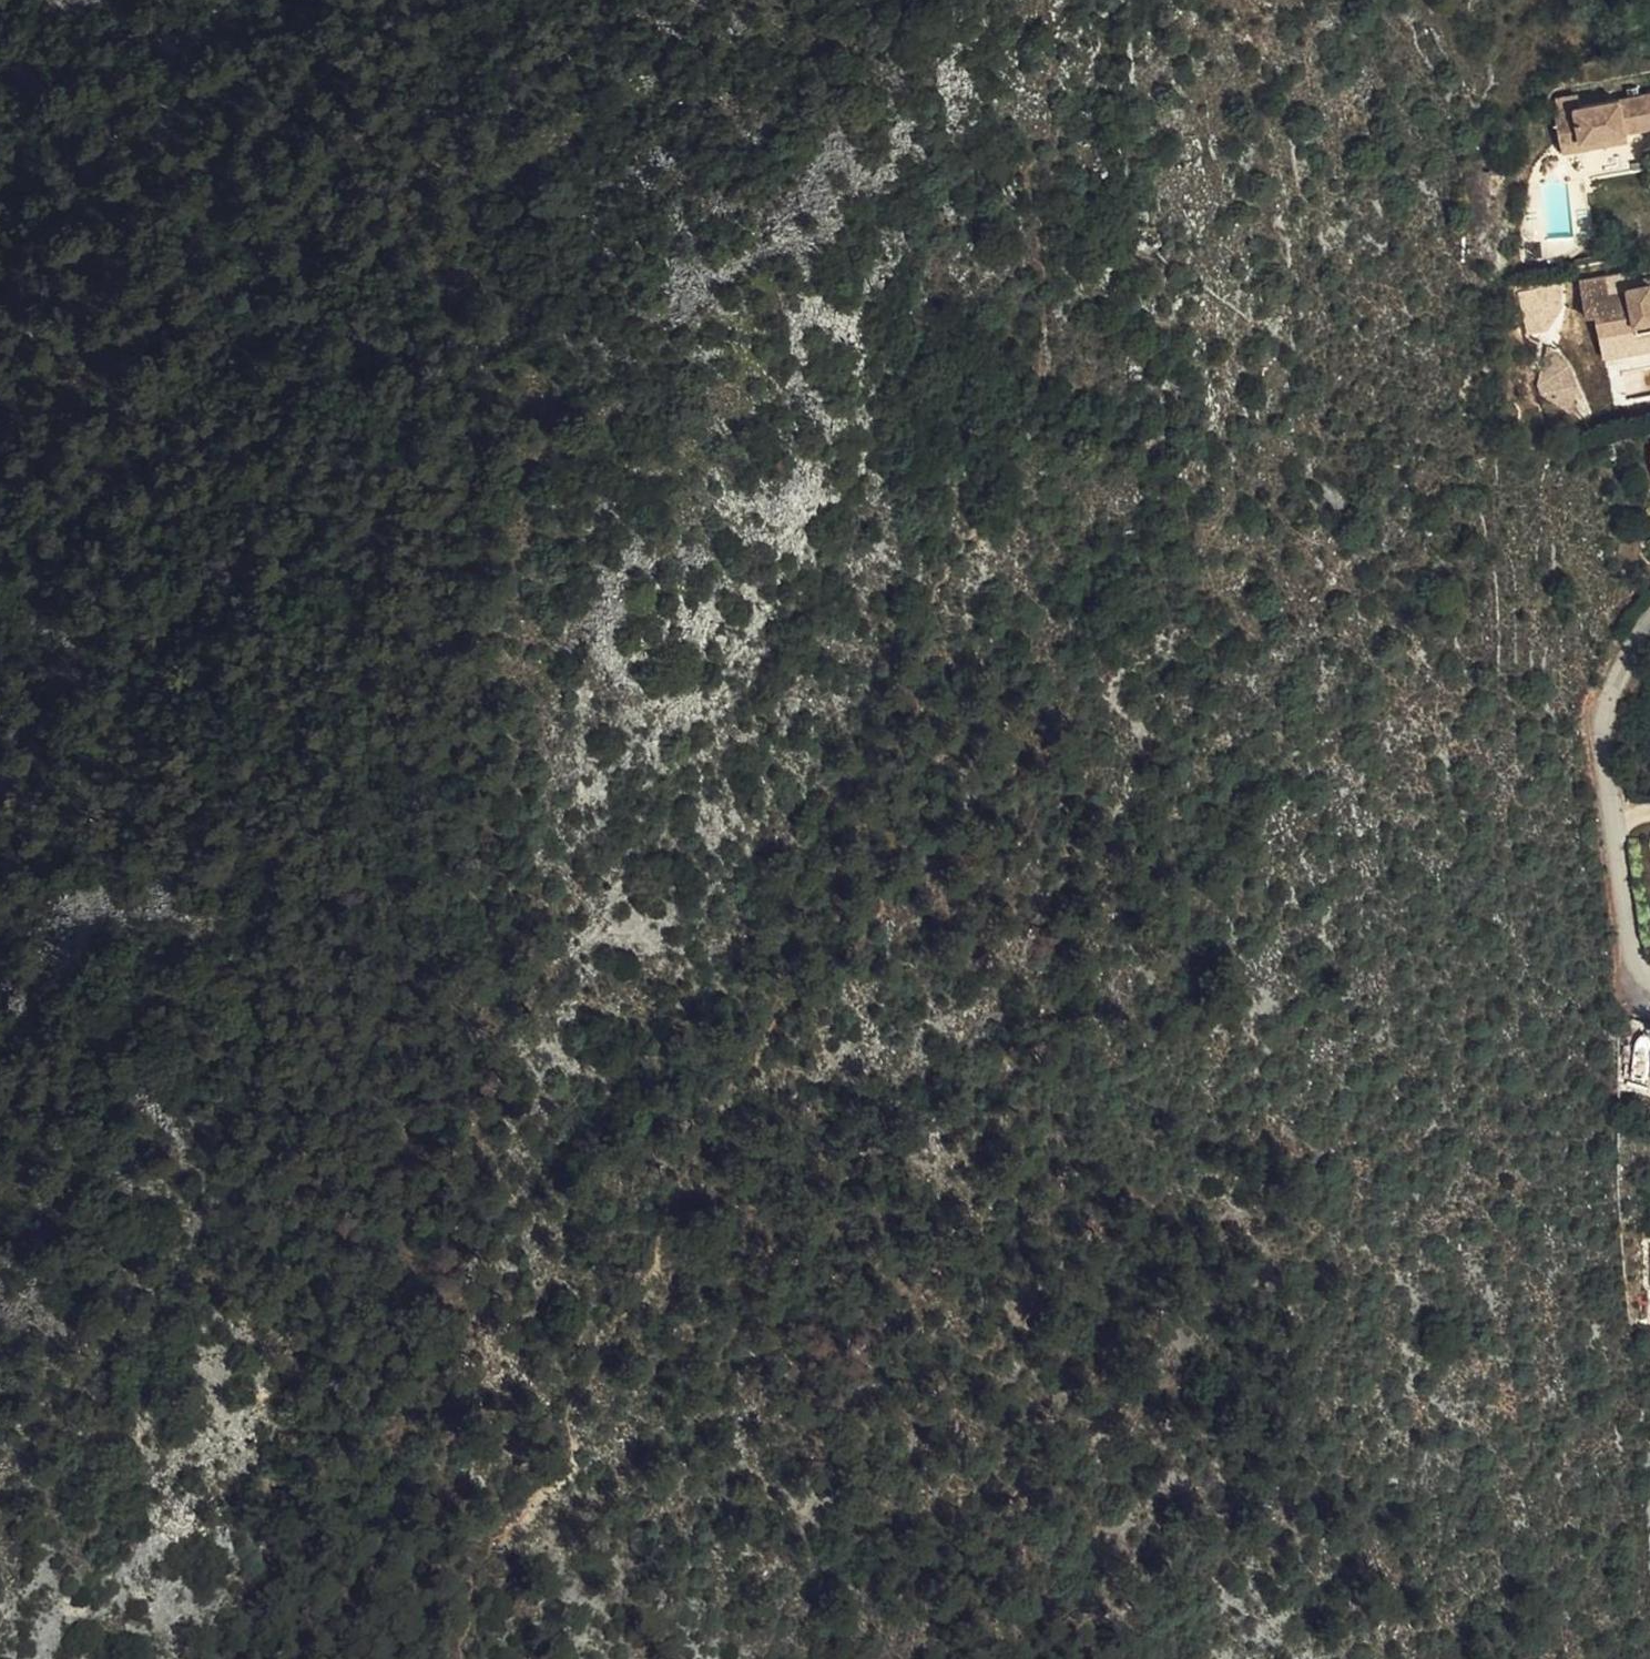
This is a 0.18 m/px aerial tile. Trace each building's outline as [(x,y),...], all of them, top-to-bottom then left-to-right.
[(1554,145),(1597,140),(1596,131),(1620,129),(1619,124),(1630,122),(1632,128),(1649,126),(1649,93),(1549,104),(1554,145)] [(1596,131),(1597,140),(1621,138),(1620,129),(1596,131)] [(1614,297),(1610,284),(1591,289),(1594,303),(1587,304),(1591,326),(1602,324),(1608,347),(1645,338),(1643,329),(1649,327),(1649,289),(1614,297)] [(1649,343),(1649,327),(1643,329),(1645,338),(1608,347),(1609,353),(1649,343)]
